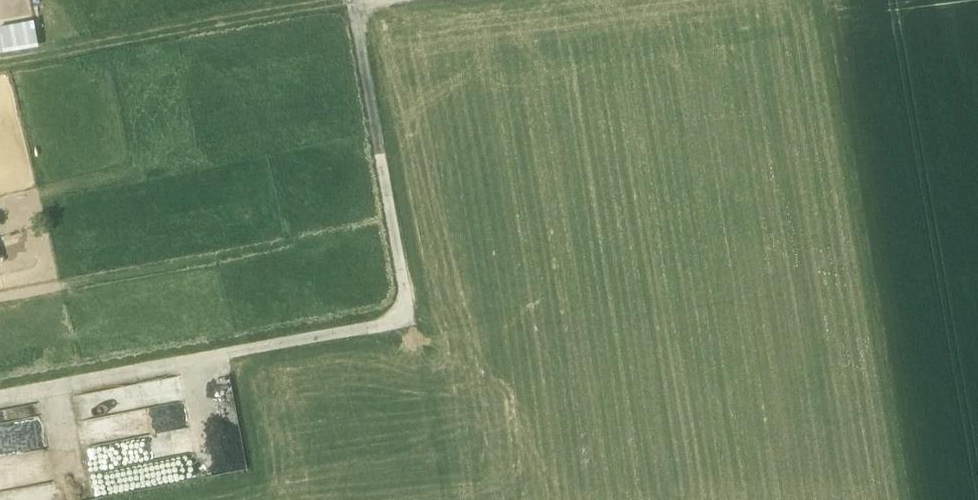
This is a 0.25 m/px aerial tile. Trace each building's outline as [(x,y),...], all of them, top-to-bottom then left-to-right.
[(0,25),(0,52),(36,44),(31,18),(0,25)] [(120,406),(134,404),(134,402),(179,394),(176,376),(117,386),(120,406)] [(44,481),(37,443),(42,442),(38,415),(7,421),(5,410),(0,411),(0,489),(44,481)]
